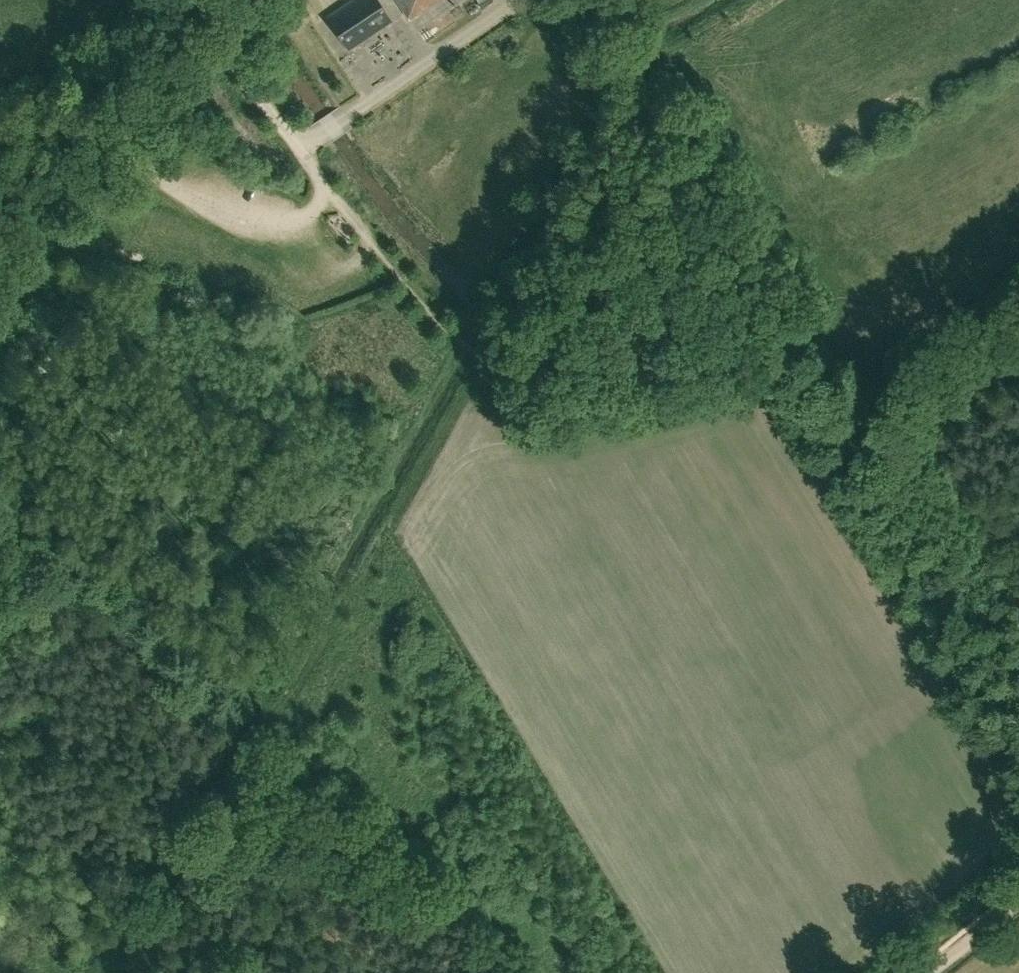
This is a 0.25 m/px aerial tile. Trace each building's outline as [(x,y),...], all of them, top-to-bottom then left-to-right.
[(390,21),(376,0),(353,0),(327,17),(348,49),(390,21)] [(436,0),(395,0),(408,19),(436,0)]
